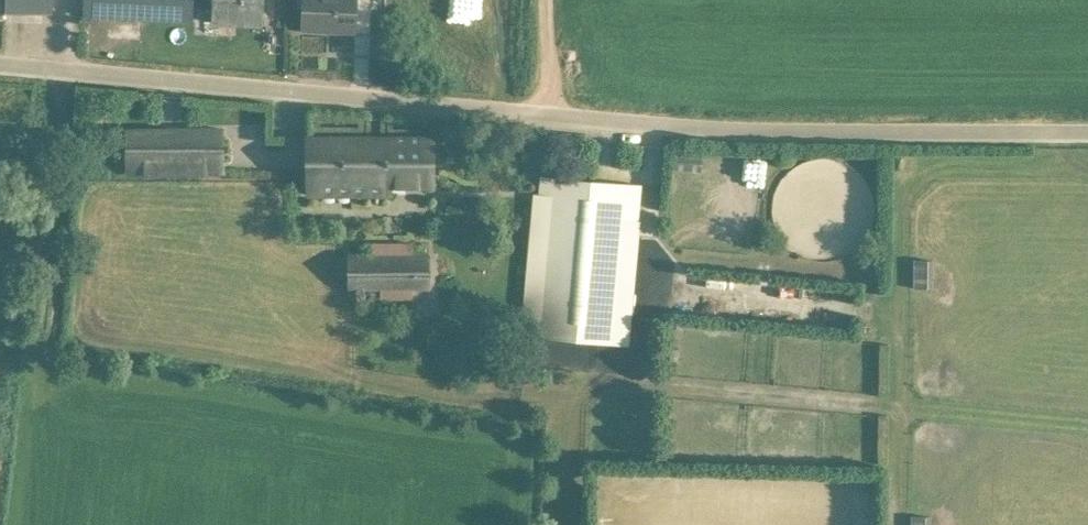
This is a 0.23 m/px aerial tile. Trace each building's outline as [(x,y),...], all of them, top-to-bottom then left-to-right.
[(189,24),(190,0),(77,0),(77,19),(189,24)] [(217,18),(260,17),(260,0),(217,0),(217,18)] [(354,34),(355,0),(298,0),(297,33),(354,34)] [(429,194),(429,133),(298,131),(297,193),(429,194)] [(222,139),(126,138),(125,184),(222,185),(222,139)] [(531,334),(626,342),(638,184),(542,176),(541,181),(518,179),(517,198),(542,200),(531,334)] [(903,286),(922,285),(921,254),(902,255),(903,286)] [(353,258),(353,285),(431,283),(430,256),(353,258)] [(900,508),(900,524),(919,524),(919,508),(900,508)]
